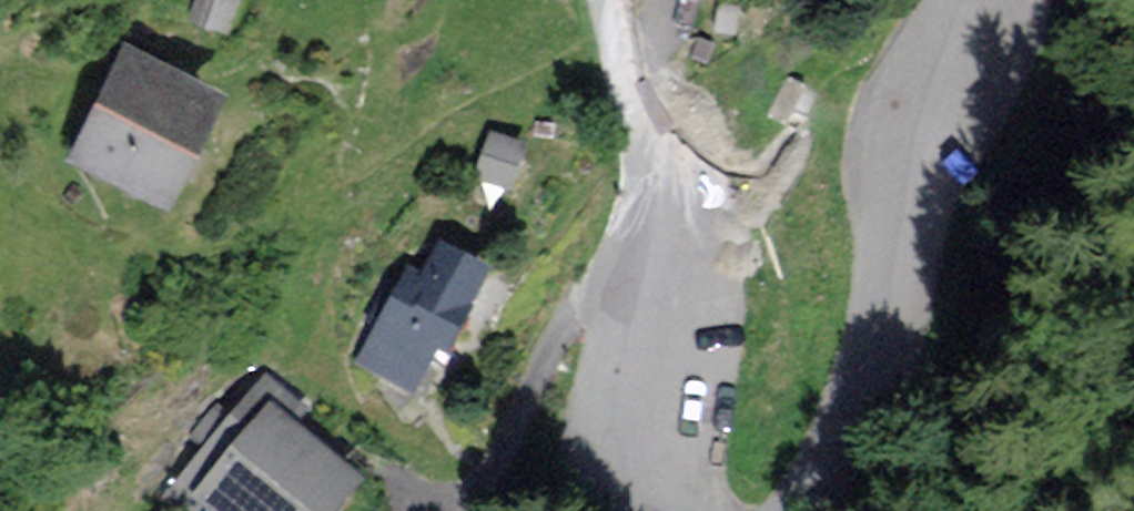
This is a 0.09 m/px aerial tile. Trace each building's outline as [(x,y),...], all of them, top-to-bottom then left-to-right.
[(232,0),(198,0),(193,16),(227,28),(236,1),(232,0)] [(218,99),(129,55),(77,158),(166,202),(218,99)] [(521,144),(492,134),(479,173),(508,183),(521,144)] [(423,279),(412,273),(367,362),(409,383),(431,339),(449,348),(489,270),(440,246),(423,279)] [(267,381),(185,480),(223,510),(332,510),(358,479),(289,423),(301,409),(267,381)]
